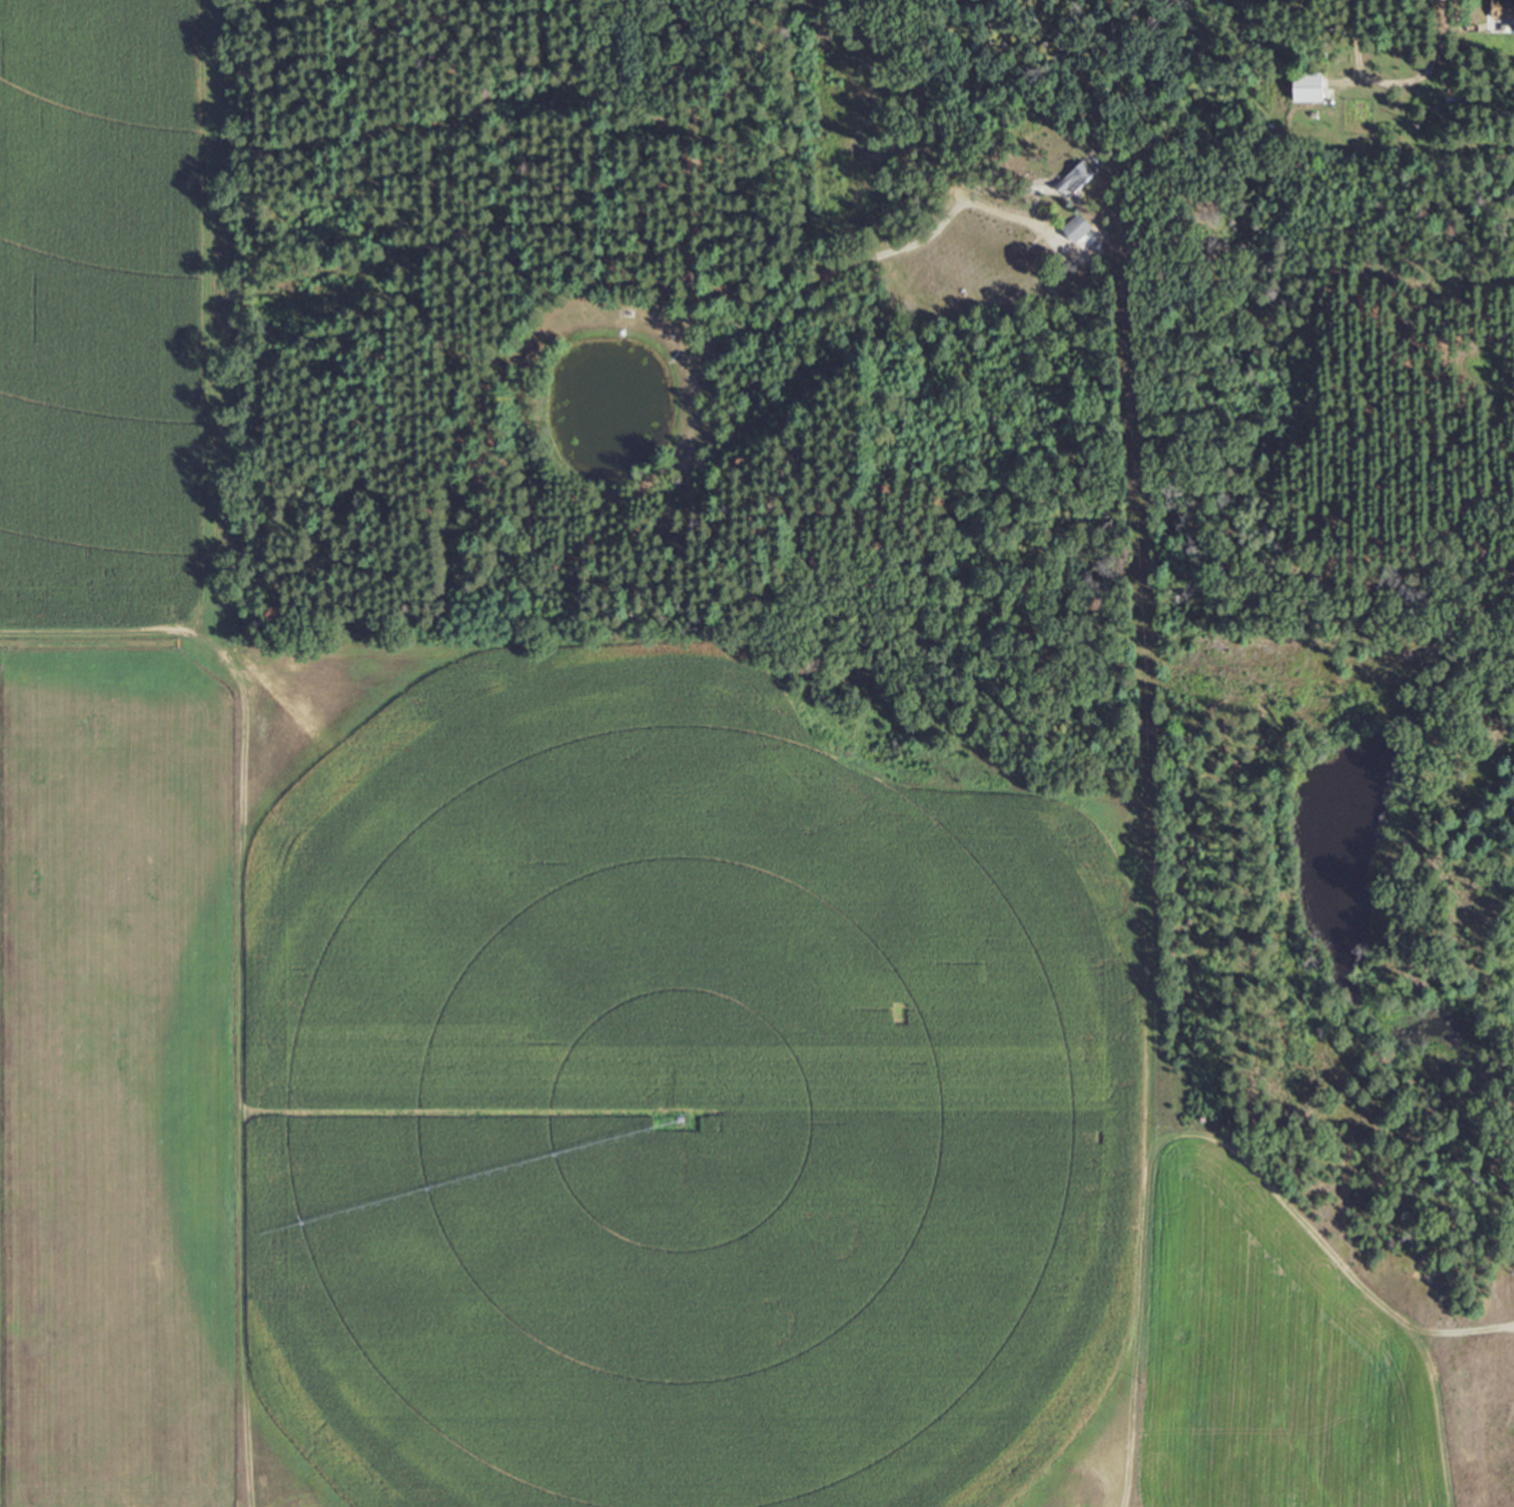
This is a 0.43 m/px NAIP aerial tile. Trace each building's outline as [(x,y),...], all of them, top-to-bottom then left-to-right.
[(1494,19),(1513,19),(1513,0),(1494,0),(1494,19)] [(1321,101),(1321,73),(1292,73),(1292,101),(1321,101)] [(1053,186),(1067,199),(1094,172),(1080,159),(1053,186)] [(1089,227),(1075,215),(1061,231),(1074,243),(1089,227)]
